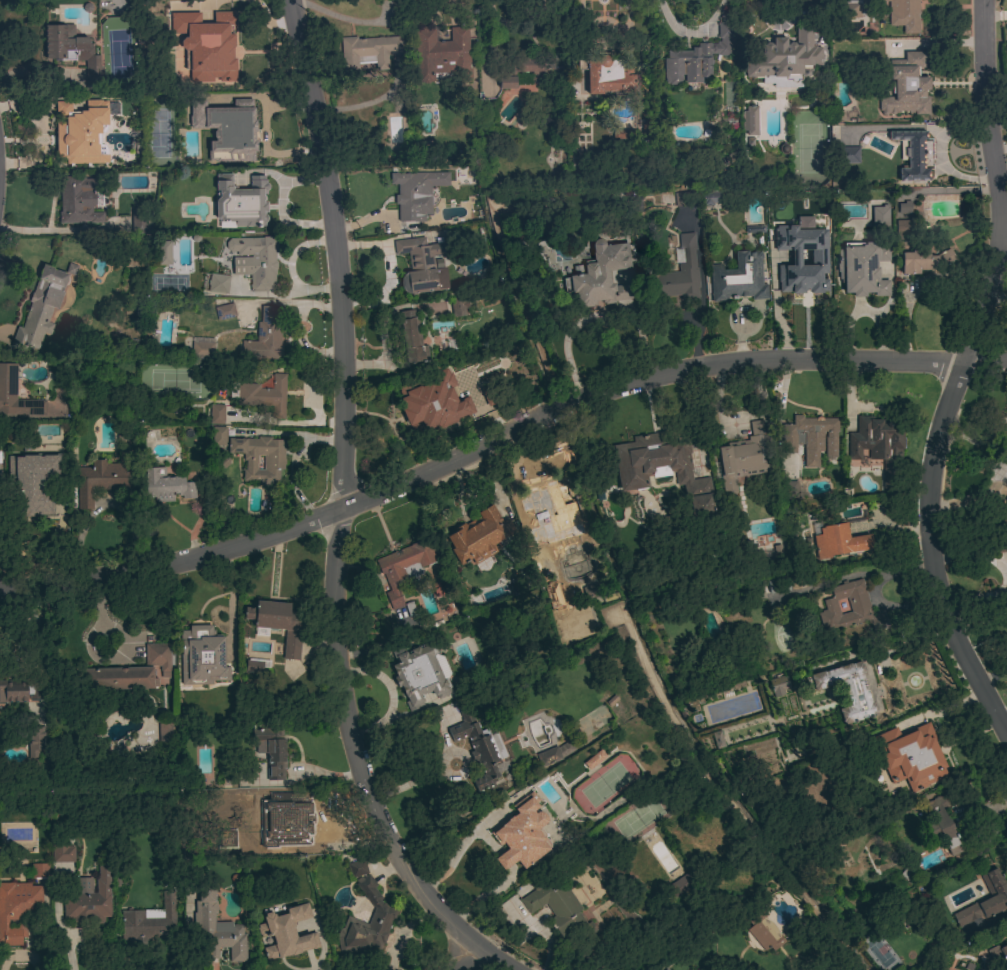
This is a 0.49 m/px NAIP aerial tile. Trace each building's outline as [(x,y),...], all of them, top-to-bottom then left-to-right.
[(842,1),(858,0),(870,0),(870,4),(864,4),(864,14),(860,14),(860,18),(837,18),(837,4),(842,4),(842,1)] [(877,1),(877,0),(918,0),(919,33),(903,34),(903,25),(888,26),(888,1),(877,1)] [(221,64),(215,64),(215,73),(195,73),(195,64),(199,64),(199,34),(192,34),(192,14),(207,14),(207,17),(210,17),(210,25),(207,25),(207,28),(216,28),(216,37),(218,37),(218,53),(221,53),(221,64)] [(663,58),(667,58),(667,51),(691,51),(691,47),(697,47),(697,43),(701,43),(702,42),(705,42),(706,43),(710,43),(710,44),(716,44),(716,41),(720,41),(720,38),(718,38),(718,23),(721,23),(721,15),(731,15),(731,23),(734,23),(734,38),(729,38),(729,48),(731,48),(731,52),(729,52),(729,56),(716,56),(716,54),(710,54),(710,60),(712,60),(712,64),(710,64),(710,75),(706,75),(706,78),(701,78),(701,83),(684,83),(684,75),(681,75),(681,85),(668,85),(668,84),(665,84),(665,78),(664,78),(663,58)] [(75,23),(75,37),(87,37),(87,40),(89,40),(89,44),(91,44),(91,46),(93,46),(93,56),(99,56),(99,66),(102,66),(102,84),(85,84),(85,61),(76,61),(76,62),(60,62),(60,61),(54,61),(54,59),(45,59),(45,57),(45,55),(45,52),(45,49),(45,46),(45,44),(44,44),(44,41),(45,41),(45,38),(45,36),(45,33),(44,33),(44,30),(45,30),(45,28),(44,28),(44,25),(64,25),(64,23),(75,23)] [(469,63),(468,63),(468,68),(470,68),(471,78),(469,78),(469,81),(455,82),(455,72),(433,73),(433,81),(429,82),(428,83),(423,84),(422,82),(417,82),(414,29),(420,29),(420,27),(427,27),(427,28),(434,28),(435,41),(439,41),(439,42),(450,41),(449,27),(467,26),(469,63)] [(801,87),(773,88),(773,84),(762,84),(761,78),(754,78),(754,77),(745,77),(745,55),(760,55),(760,45),(763,45),(766,43),(769,42),(772,46),(772,38),(786,37),(786,45),(789,42),(792,42),(795,45),(796,26),(812,26),(812,46),(816,46),(816,47),(821,47),(821,65),(811,65),(811,69),(807,69),(808,70),(809,72),(809,74),(808,75),(807,77),(805,78),(803,78),(802,77),(801,75),(801,87)] [(401,36),(402,54),(392,55),(392,53),(390,53),(390,51),(387,51),(388,69),(375,70),(374,61),(357,62),(358,72),(342,73),(340,37),(356,36),(356,39),(401,36)] [(925,52),(925,67),(917,68),(918,70),(918,73),(917,76),(917,78),(928,77),(928,90),(925,90),(925,97),(928,96),(929,114),(914,115),(914,111),(913,111),(913,113),(908,113),(908,111),(896,111),(896,113),(894,113),(893,115),(890,115),(889,114),(887,114),(886,115),(882,115),(880,114),(880,111),(878,111),(878,97),(893,97),(893,93),(891,93),(891,83),(893,83),(893,80),(889,80),(889,60),(904,60),(904,52),(925,52)] [(587,94),(586,70),(577,70),(577,58),(597,57),(597,53),(610,53),(610,61),(612,59),(616,59),(619,61),(621,61),(621,66),(632,66),(632,75),(634,75),(634,91),(631,91),(631,93),(607,93),(606,94),(602,94),(587,94)] [(531,71),(514,71),(515,88),(499,89),(498,70),(510,70),(509,65),(514,65),(514,56),(541,55),(542,71),(543,71),(544,83),(540,83),(535,84),(535,83),(531,83),(531,71)] [(532,77),(500,77),(500,92),(532,92),(532,77)] [(207,140),(214,140),(214,138),(212,137),(212,131),(214,130),(214,128),(190,128),(190,125),(189,125),(189,116),(190,116),(190,101),(205,100),(205,108),(233,107),(232,99),(251,99),(252,107),(253,107),(253,120),(255,120),(255,122),(255,131),(253,132),(253,140),(255,140),(255,143),(255,148),(255,151),(253,151),(254,155),(254,158),(254,161),(214,162),(214,160),(207,160),(207,140)] [(55,122),(65,122),(65,118),(57,118),(57,111),(55,111),(55,101),(71,101),(71,112),(79,112),(79,111),(86,110),(85,101),(107,101),(107,125),(100,125),(100,133),(96,134),(96,144),(98,144),(98,155),(107,154),(107,163),(65,163),(65,158),(56,158),(55,122)] [(757,109),(758,109),(758,131),(757,131),(757,135),(746,135),(746,131),(741,131),(741,111),(746,111),(746,106),(749,106),(749,105),(753,105),(753,106),(757,106),(757,109)] [(639,130),(639,139),(612,139),(612,130),(639,130)] [(925,131),(926,139),(923,139),(923,159),(925,159),(925,161),(925,163),(925,165),(923,165),(923,168),(928,168),(928,180),(898,181),(898,168),(901,168),(901,166),(906,166),(906,160),(900,160),(899,140),(896,140),(896,139),(888,139),(888,132),(925,131)] [(858,147),(859,163),(837,163),(837,148),(840,148),(840,147),(858,147)] [(403,173),(403,174),(413,174),(413,173),(448,172),(449,186),(430,186),(431,214),(424,214),(424,222),(413,222),(413,221),(398,221),(398,204),(395,204),(395,195),(398,195),(398,184),(390,184),(390,173),(403,173)] [(232,174),(232,189),(250,189),(249,176),(266,176),(266,183),(267,183),(268,184),(269,187),(268,189),(266,191),(266,194),(263,194),(263,195),(264,196),(264,198),(264,200),(263,201),(263,202),(266,202),(267,212),(264,212),(264,214),(266,216),(267,218),(266,221),(264,222),(264,226),(234,227),(234,221),(219,222),(219,219),(215,219),(215,201),(218,197),(216,194),(217,193),(217,190),(215,190),(215,181),(216,181),(216,174),(232,174)] [(60,177),(80,176),(80,181),(86,181),(86,191),(95,191),(95,204),(91,208),(92,213),(103,212),(103,223),(89,223),(89,221),(85,222),(85,223),(59,224),(59,219),(59,216),(59,212),(60,212),(60,177)] [(720,191),(720,202),(712,203),(712,205),(696,206),(696,205),(676,206),(675,203),(661,204),(660,195),(720,191)] [(786,202),(786,191),(800,191),(801,202),(786,202)] [(911,215),(910,204),(898,204),(898,216),(911,215)] [(813,206),(830,205),(830,232),(814,232),(813,206)] [(888,206),(888,229),(871,229),(871,206),(888,206)] [(131,217),(146,217),(147,234),(131,234),(131,217)] [(914,220),(914,230),(901,230),(901,240),(896,240),(895,220),(914,220)] [(695,249),(693,249),(695,268),(697,268),(699,288),(696,288),(697,298),(681,299),(681,295),(653,298),(651,274),(678,272),(677,262),(681,261),(678,234),(693,233),(695,249)] [(262,238),(262,237),(277,236),(277,253),(275,253),(275,260),(276,262),(277,268),(275,270),(275,275),(274,275),(275,289),(267,289),(267,291),(251,292),(250,287),(249,287),(249,285),(250,285),(250,279),(249,279),(249,275),(233,275),(232,257),(251,257),(251,255),(237,255),(237,252),(230,252),(226,248),(226,242),(230,238),(262,238)] [(410,271),(408,253),(395,254),(393,241),(424,237),(425,246),(430,245),(430,244),(436,243),(435,238),(442,237),(442,243),(448,242),(449,253),(432,255),(435,278),(440,277),(442,289),(409,294),(407,293),(404,292),(402,290),(400,286),(400,283),(400,279),(401,276),(403,274),(406,272),(410,271)] [(604,246),(627,243),(630,268),(608,271),(609,283),(613,283),(614,286),(631,284),(633,298),(614,301),(614,303),(603,304),(603,302),(602,302),(602,300),(594,301),(594,304),(591,305),(592,306),(580,308),(580,307),(575,307),(573,293),(571,293),(570,291),(564,292),(562,279),(569,278),(568,276),(584,274),(583,265),(584,265),(584,261),(592,260),(591,253),(592,252),(591,245),(592,243),(592,242),(594,240),(596,239),(598,239),(600,239),(602,241),(603,242),(604,244),(604,246)] [(171,265),(157,265),(157,241),(170,241),(171,265)] [(862,243),(862,244),(864,244),(864,242),(879,242),(879,245),(889,245),(889,261),(876,261),(876,267),(877,267),(877,280),(889,280),(889,296),(874,296),(874,293),(865,293),(865,297),(851,297),(851,293),(843,293),(843,280),(837,280),(836,264),(837,264),(837,249),(842,249),(842,247),(844,247),(843,243),(862,243)] [(911,252),(911,250),(928,250),(928,255),(935,255),(949,248),(955,260),(937,269),(919,270),(919,274),(901,274),(901,266),(902,266),(901,252),(911,252)] [(726,297),(727,301),(712,302),(709,265),(721,264),(722,270),(735,269),(734,251),(747,251),(747,252),(760,251),(760,252),(762,254),(762,258),(760,260),(762,284),(766,284),(767,299),(751,300),(751,296),(726,297)] [(68,274),(67,276),(68,278),(68,280),(68,282),(67,284),(65,286),(63,286),(63,288),(62,287),(61,291),(63,292),(57,309),(52,308),(47,322),(53,324),(49,335),(43,333),(37,349),(35,349),(34,352),(31,350),(32,348),(26,346),(24,351),(10,346),(17,326),(22,328),(25,319),(24,319),(30,303),(28,302),(32,292),(43,264),(53,268),(52,269),(68,274)] [(775,265),(785,264),(786,270),(787,270),(787,272),(797,271),(797,273),(804,272),(806,270),(808,269),(810,271),(810,272),(813,272),(813,269),(814,269),(814,268),(817,268),(817,269),(826,269),(826,283),(814,283),(814,294),(786,294),(786,295),(776,296),(775,265)] [(227,294),(207,292),(210,274),(229,276),(227,294)] [(449,298),(462,296),(463,300),(467,299),(468,307),(464,308),(465,315),(452,317),(449,298)] [(232,303),(235,316),(217,320),(214,307),(232,303)] [(261,306),(273,306),(273,308),(284,308),(284,318),(281,318),(280,345),(282,345),(281,356),(277,356),(277,359),(241,358),(241,341),(256,341),(257,322),(260,322),(261,306)] [(422,346),(426,345),(428,360),(406,363),(404,349),(403,349),(400,330),(401,330),(401,325),(400,325),(399,320),(400,320),(399,312),(413,309),(414,316),(417,315),(422,346)] [(213,343),(213,358),(191,358),(191,342),(213,343)] [(14,414),(0,414),(0,363),(16,363),(16,400),(45,400),(45,415),(14,415),(14,414)] [(284,419),(271,418),(272,406),(237,405),(238,383),(259,384),(259,388),(272,389),(272,373),(286,374),(284,419)] [(447,402),(446,401),(459,395),(460,399),(487,387),(494,401),(480,407),(478,403),(461,411),(463,415),(433,428),(411,420),(410,422),(402,418),(401,386),(421,386),(421,397),(441,404),(447,402)] [(223,424),(209,424),(210,405),(224,405),(223,424)] [(816,417),(818,417),(820,417),(821,417),(822,418),(837,418),(837,431),(836,431),(835,457),(824,457),(825,437),(826,437),(826,432),(827,432),(827,431),(822,431),(822,451),(821,451),(821,452),(818,452),(818,451),(817,467),(803,467),(804,432),(798,432),(798,433),(803,433),(803,444),(800,444),(800,445),(797,445),(797,444),(795,444),(795,453),(782,453),(782,443),(782,424),(792,424),(792,415),(802,415),(802,418),(815,418),(816,417)] [(887,422),(889,422),(890,422),(891,423),(892,422),(893,422),(894,422),(895,424),(902,424),(902,449),(901,449),(901,464),(898,464),(897,488),(882,488),(882,460),(868,460),(868,449),(860,449),(860,460),(847,460),(848,433),(857,433),(857,416),(873,416),(873,419),(882,419),(882,423),(885,424),(887,422)] [(734,495),(729,496),(726,493),(726,491),(723,491),(716,448),(717,448),(717,445),(748,440),(747,437),(751,436),(749,422),(764,419),(773,471),(734,477),(736,491),(734,495)] [(226,446),(212,445),(212,427),(226,427),(226,446)] [(641,435),(641,436),(646,436),(645,435),(666,431),(668,443),(688,439),(690,453),(689,453),(691,469),(690,470),(692,480),(709,477),(711,493),(710,493),(714,516),(692,519),(688,499),(685,500),(683,485),(676,486),(671,453),(642,458),(644,470),(646,470),(648,487),(620,492),(612,446),(633,442),(632,437),(641,435)] [(257,439),(257,436),(271,437),(271,440),(284,440),(283,459),(285,459),(284,465),(283,465),(283,470),(279,470),(279,482),(274,482),(274,486),(258,486),(258,482),(242,481),(243,470),(245,470),(245,460),(243,460),(243,454),(240,453),(233,453),(227,453),(227,451),(226,451),(226,447),(227,447),(228,438),(233,438),(233,439),(240,439),(240,438),(257,439)] [(77,469),(79,469),(79,468),(92,468),(92,460),(105,460),(105,464),(118,464),(118,461),(119,461),(119,450),(130,450),(131,489),(111,489),(111,490),(104,490),(104,489),(92,489),(93,509),(78,509),(77,469)] [(165,467),(165,477),(167,477),(167,478),(173,477),(176,477),(184,477),(184,483),(194,482),(195,498),(182,499),(181,496),(178,496),(178,494),(173,494),(173,501),(155,502),(154,497),(144,497),(144,479),(145,479),(145,472),(144,472),(144,468),(165,467)] [(10,481),(56,480),(56,517),(55,517),(55,518),(46,518),(46,523),(22,524),(22,516),(11,516),(10,481)] [(527,491),(541,486),(542,486),(554,482),(559,498),(561,497),(565,510),(536,519),(532,505),(521,509),(517,494),(527,491)] [(475,565),(471,559),(463,564),(463,563),(459,565),(450,550),(453,548),(444,535),(464,523),(465,525),(479,516),(477,513),(491,504),(492,506),(494,506),(496,510),(495,511),(502,522),(506,519),(514,533),(506,538),(507,540),(500,544),(498,541),(493,545),(497,551),(475,565)] [(869,534),(872,550),(847,554),(847,553),(830,555),(830,557),(816,560),(815,549),(813,549),(812,541),(813,541),(812,536),(820,535),(819,528),(822,528),(822,526),(846,522),(848,537),(869,534)] [(996,535),(1006,534),(1006,552),(998,553),(996,535)] [(529,542),(547,536),(553,553),(551,554),(554,565),(538,570),(529,542)] [(410,545),(426,538),(435,561),(437,566),(430,569),(428,564),(420,567),(423,572),(410,578),(410,579),(398,584),(395,584),(399,593),(398,593),(403,606),(392,610),(385,593),(390,591),(383,574),(381,575),(375,560),(410,545)] [(782,556),(781,546),(773,546),(774,557),(782,556)] [(787,576),(789,591),(769,594),(768,593),(767,592),(763,593),(761,580),(787,576)] [(874,612),(876,611),(878,610),(881,610),(884,611),(888,626),(872,630),(870,623),(867,624),(866,620),(823,633),(822,630),(820,631),(819,625),(820,624),(817,613),(821,612),(821,611),(825,609),(822,600),(831,598),(830,597),(833,596),(830,588),(842,584),(841,582),(846,580),(847,582),(851,581),(851,582),(862,579),(872,614),(874,612)] [(597,583),(601,596),(586,601),(584,596),(582,597),(580,590),(582,590),(582,587),(597,583)] [(289,604),(288,612),(300,613),(298,629),(301,630),(298,660),(283,659),(285,630),(277,629),(276,631),(269,630),(269,628),(253,627),(254,620),(244,619),(245,608),(255,609),(256,600),(289,604)] [(404,604),(412,601),(418,615),(409,618),(404,604)] [(224,667),(229,667),(229,680),(212,681),(212,684),(181,685),(180,631),(189,631),(189,626),(212,625),(212,637),(215,637),(215,635),(221,635),(221,636),(223,636),(224,667)] [(145,667),(145,644),(169,643),(170,671),(169,671),(169,678),(161,678),(161,671),(160,671),(159,666),(152,666),(153,678),(158,678),(158,687),(153,687),(153,688),(146,688),(146,689),(128,690),(128,689),(84,691),(83,669),(145,667)] [(433,647),(435,647),(436,648),(436,650),(437,652),(436,653),(435,654),(434,655),(433,656),(442,678),(443,678),(444,679),(446,678),(450,687),(449,687),(451,693),(437,699),(436,695),(433,697),(431,692),(422,696),(423,697),(421,698),(423,701),(421,701),(423,705),(409,712),(404,702),(407,700),(406,697),(405,698),(400,686),(397,688),(393,677),(395,676),(391,665),(396,663),(391,652),(403,647),(406,655),(408,654),(407,652),(410,651),(409,650),(417,646),(418,647),(424,644),(425,645),(427,645),(428,645),(431,646),(432,647),(433,647)] [(263,662),(262,672),(245,671),(245,660),(263,662)] [(834,686),(831,686),(830,685),(827,686),(814,691),(814,690),(809,691),(805,678),(809,676),(810,676),(809,675),(823,670),(823,672),(837,668),(836,667),(849,662),(850,664),(860,660),(865,674),(862,675),(864,681),(864,680),(866,686),(865,687),(870,701),(872,700),(873,705),(874,705),(876,711),(875,711),(876,714),(871,716),(871,717),(869,718),(869,717),(855,721),(853,722),(852,721),(842,725),(842,723),(838,724),(834,714),(839,712),(837,709),(848,706),(845,697),(844,697),(841,689),(843,689),(840,682),(837,683),(838,683),(834,686)] [(786,675),(790,688),(783,690),(784,694),(774,697),(772,693),(768,680),(786,675)] [(5,704),(0,704),(0,681),(40,680),(40,699),(39,699),(39,700),(30,701),(30,699),(29,699),(29,694),(28,694),(28,696),(27,696),(27,702),(5,703),(5,704)] [(506,756),(493,762),(498,776),(491,779),(494,786),(477,793),(471,779),(483,774),(477,761),(473,763),(469,753),(473,752),(466,736),(452,742),(447,728),(462,722),(461,719),(457,708),(466,704),(474,722),(475,722),(479,731),(486,728),(489,735),(496,732),(506,756)] [(944,767),(942,767),(946,775),(925,785),(925,786),(910,793),(903,778),(891,784),(882,765),(883,765),(880,757),(875,759),(866,740),(895,727),(899,735),(927,722),(935,739),(932,740),(944,767)] [(158,724),(171,723),(172,741),(159,742),(158,724)] [(27,726),(45,725),(45,751),(28,751),(27,726)] [(285,761),(286,769),(283,769),(284,780),(267,781),(266,753),(256,753),(255,741),(252,741),(252,730),(258,730),(258,729),(267,729),(267,728),(282,727),(282,739),(284,739),(285,761)] [(724,746),(716,749),(711,733),(719,730),(724,746)] [(569,741),(574,750),(560,758),(561,759),(541,767),(535,754),(556,746),(557,748),(569,741)] [(588,770),(583,763),(600,749),(606,756),(588,770)] [(951,788),(958,802),(947,808),(946,807),(941,809),(946,819),(947,819),(952,829),(951,829),(952,830),(951,830),(962,851),(949,858),(939,838),(933,841),(932,839),(931,840),(930,837),(931,837),(930,834),(929,835),(926,830),(927,829),(924,823),(932,818),(924,803),(951,788)] [(542,812),(546,817),(546,822),(537,829),(544,839),(542,841),(549,849),(523,869),(516,860),(502,870),(494,859),(507,849),(503,843),(499,846),(489,833),(516,812),(511,806),(532,791),(539,801),(536,803),(538,807),(535,809),(537,811),(542,812)] [(312,837),(307,837),(307,845),(292,845),(292,846),(287,846),(287,843),(265,843),(265,829),(289,828),(289,810),(281,810),(281,797),(306,796),(306,809),(311,809),(312,837)] [(239,848),(227,848),(226,828),(239,828),(239,848)] [(53,863),(52,836),(67,836),(68,847),(74,846),(75,862),(53,863)] [(351,879),(347,864),(363,859),(368,873),(351,879)] [(48,863),(48,877),(30,878),(30,864),(48,863)] [(110,865),(111,917),(104,917),(104,922),(102,922),(102,923),(91,924),(91,922),(73,923),(73,919),(64,919),(63,905),(62,905),(62,890),(76,890),(75,875),(92,874),(92,893),(96,893),(96,879),(98,879),(98,865),(110,865)] [(534,890),(529,882),(553,866),(581,909),(578,911),(586,924),(590,921),(592,924),(593,923),(596,927),(595,928),(596,930),(583,939),(577,931),(563,941),(549,919),(553,916),(545,904),(529,914),(519,900),(534,890)] [(898,875),(905,867),(916,875),(909,884),(898,875)] [(694,868),(697,873),(670,893),(666,887),(694,868)] [(1000,877),(1006,891),(1006,910),(1004,911),(1003,909),(983,919),(982,915),(958,927),(951,914),(989,895),(980,876),(995,868),(998,874),(1000,873),(1001,876),(1000,877)] [(397,910),(394,919),(392,919),(390,925),(391,925),(383,944),(382,943),(380,949),(373,946),(373,951),(340,954),(336,937),(339,929),(342,928),(349,912),(369,920),(373,908),(356,884),(357,883),(355,880),(361,876),(362,879),(369,874),(377,886),(374,888),(382,899),(381,900),(386,906),(397,910)] [(671,883),(679,898),(694,889),(686,875),(671,883)] [(3,943),(0,943),(0,883),(30,882),(30,886),(41,886),(42,911),(38,911),(38,928),(22,928),(22,946),(3,946),(3,943)] [(193,913),(195,913),(195,901),(199,901),(198,883),(214,882),(214,886),(213,886),(214,894),(216,894),(217,914),(215,914),(215,921),(214,921),(214,922),(232,922),(232,925),(242,925),(243,934),(245,934),(246,961),(240,962),(240,963),(235,963),(235,962),(229,962),(229,948),(218,948),(218,959),(211,959),(211,960),(207,960),(207,961),(202,961),(202,960),(197,961),(196,940),(194,941),(193,913)] [(175,923),(174,923),(175,944),(164,944),(164,938),(147,939),(147,941),(146,941),(146,945),(135,946),(135,941),(121,942),(121,934),(122,934),(122,920),(120,920),(119,911),(143,910),(144,918),(163,918),(162,891),(174,890),(175,923)] [(294,924),(294,926),(294,927),(293,928),(296,938),(315,932),(319,947),(312,949),(300,952),(300,953),(291,956),(290,954),(278,958),(267,961),(263,948),(274,945),(272,935),(269,936),(268,936),(266,936),(261,937),(260,934),(259,935),(257,928),(258,928),(257,925),(264,923),(263,917),(265,916),(264,914),(272,912),(272,914),(274,914),(275,917),(287,913),(286,909),(307,903),(311,917),(294,922),(294,924)] [(747,920),(759,911),(764,917),(764,918),(769,920),(773,924),(775,927),(777,930),(777,932),(778,933),(784,941),(772,951),(769,947),(762,952),(745,931),(751,925),(747,920)] [(986,950),(1006,940),(1006,969),(1002,961),(993,966),(986,950)]
